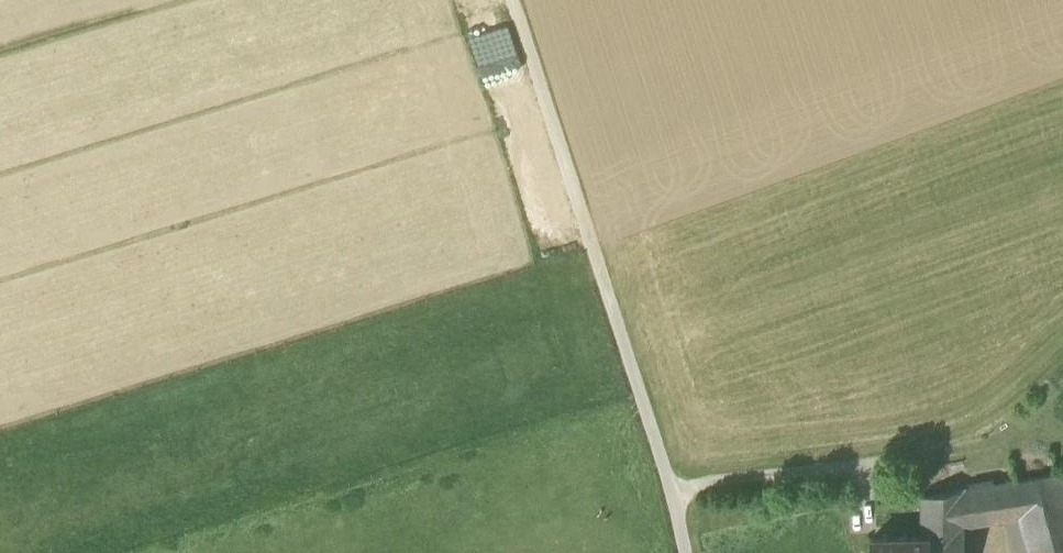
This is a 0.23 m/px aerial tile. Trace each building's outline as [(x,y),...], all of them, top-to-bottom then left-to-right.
[(1011,483),(1019,516),(1029,552),(1062,552),(1062,483),(1061,474),(1056,475),(1013,482),(1011,483)] [(1011,483),(994,486),(1000,520),(1019,516),(1011,483)] [(964,526),(1000,520),(994,486),(921,498),(920,537),(927,537),(928,552),(964,552),(964,526)] [(871,552),(928,552),(927,537),(920,537),(870,539),(871,552)]
